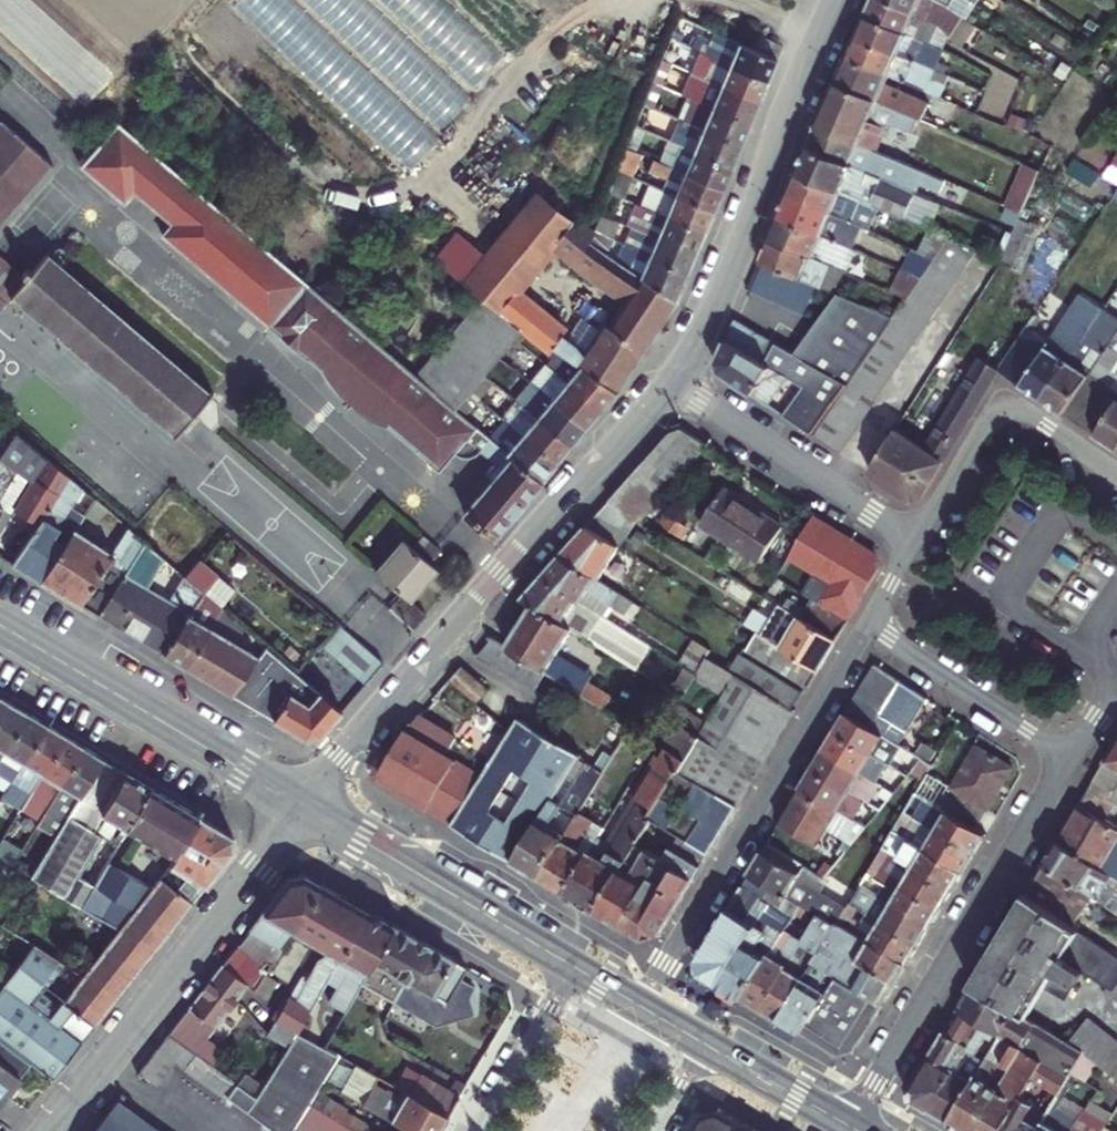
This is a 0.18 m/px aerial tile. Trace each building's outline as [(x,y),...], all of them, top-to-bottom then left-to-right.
[(928,44),(938,27),(917,15),(881,0),(874,0),(866,18),(928,44)] [(933,0),(881,0),(917,15),(938,27),(950,8),(933,0)] [(688,21),(679,16),(669,38),(679,43),(688,21)] [(987,33),(961,16),(951,33),(963,40),(965,35),(980,45),(987,33)] [(928,44),(866,18),(858,38),(935,70),(944,51),(935,46),(928,44)] [(700,52),(767,82),(776,60),(750,48),(714,32),(710,42),(696,35),(694,40),(686,37),(683,45),(700,52)] [(750,48),(776,60),(782,47),(756,35),(750,48)] [(679,43),(669,38),(661,60),(670,64),(679,43)] [(931,80),(935,70),(858,38),(849,58),(889,75),(940,98),(945,86),(931,80)] [(951,46),(938,40),(935,46),(944,51),(947,53),(951,46)] [(691,74),(758,103),(767,82),(700,52),(691,74)] [(885,84),(889,75),(849,58),(838,84),(922,121),(930,104),(885,84)] [(748,126),(758,103),(691,74),(689,73),(687,79),(667,71),(670,64),(661,60),(651,83),(661,87),(685,98),(692,101),(748,126)] [(661,87),(651,83),(643,104),(652,108),(661,87)] [(963,139),(922,121),(838,84),(820,126),(860,144),(867,128),(908,146),(914,131),(957,151),(963,139)] [(683,122),(692,101),(685,98),(677,119),(683,122)] [(739,147),(748,126),(692,101),(683,122),(739,147)] [(634,127),(643,130),(652,108),(643,104),(634,127)] [(730,168),(739,147),(683,122),(677,119),(668,141),(679,146),(730,168)] [(52,164),(1,120),(0,121),(0,224),(52,164)] [(248,232),(117,121),(92,151),(80,165),(123,202),(131,191),(169,223),(160,234),(268,327),(278,314),(448,460),(466,439),(493,463),(483,475),(491,481),(464,514),(494,537),(541,482),(488,437),(463,416),(454,408),(416,376),(248,232)] [(881,153),(860,144),(820,126),(810,147),(894,183),(899,170),(877,162),(881,153)] [(643,130),(634,127),(625,148),(640,154),(649,133),(643,130)] [(721,190),(730,168),(679,146),(670,167),(721,190)] [(894,183),(810,147),(798,175),(860,202),(871,207),(896,218),(905,222),(908,212),(917,193),(910,191),(894,183)] [(617,170),(631,177),(640,154),(625,148),(617,170)] [(934,177),(881,153),(877,162),(899,170),(894,183),(910,191),(916,177),(931,184),(934,177)] [(712,212),(721,190),(670,167),(653,160),(648,173),(665,179),(661,190),(712,212)] [(1025,166),(1007,208),(1022,214),(1039,173),(1025,166)] [(607,193),(622,199),(631,177),(617,170),(607,193)] [(790,195),(852,222),(860,202),(798,175),(790,195)] [(703,233),(712,212),(661,190),(648,184),(645,191),(652,193),(645,209),(703,233)] [(652,193),(645,191),(639,206),(645,209),(652,193)] [(560,354),(566,358),(577,366),(579,365),(614,391),(675,301),(588,244),(591,235),(539,193),(482,263),(465,250),(446,274),(479,300),(520,331),(530,340),(547,354),(552,348),(560,354)] [(917,193),(908,212),(919,217),(927,198),(917,193)] [(853,249),(862,226),(852,222),(790,195),(780,217),(850,248),(853,249)] [(852,222),(862,226),(871,207),(860,202),(852,222)] [(695,254),(703,233),(645,209),(639,206),(631,203),(627,214),(604,203),(599,214),(619,222),(630,227),(695,254)] [(919,217),(908,212),(905,222),(930,232),(938,235),(942,227),(919,217)] [(619,222),(599,214),(594,228),(613,238),(619,222)] [(845,260),(850,248),(780,217),(769,241),(844,273),(846,274),(851,263),(845,260)] [(896,218),(894,223),(902,228),(905,222),(896,218)] [(1013,235),(1001,262),(1012,267),(1031,222),(1020,218),(1013,235)] [(930,232),(905,222),(902,228),(927,239),(930,232)] [(686,275),(695,254),(630,227),(623,245),(647,259),(686,275)] [(623,245),(613,238),(594,228),(591,235),(588,244),(675,301),(686,275),(647,259),(623,245)] [(948,240),(938,235),(930,232),(927,239),(920,254),(934,261),(948,240)] [(871,404),(976,252),(948,240),(934,261),(921,278),(907,300),(892,321),(847,385),(846,387),(849,389),(815,437),(840,455),(874,405),(871,404)] [(829,294),(833,296),(844,273),(769,241),(760,263),(763,265),(829,294)] [(902,270),(921,278),(934,261),(920,254),(911,249),(902,270)] [(210,395),(45,255),(30,272),(25,268),(20,274),(25,279),(10,295),(176,435),(193,415),(210,395)] [(751,294),(818,323),(829,294),(763,265),(751,294)] [(907,300),(921,278),(902,270),(892,293),(907,300)] [(907,300),(892,293),(882,317),(892,321),(907,300)] [(882,317),(837,297),(818,323),(795,353),(847,385),(892,321),(882,317)] [(513,339),(520,331),(479,300),(416,376),(454,408),(468,391),(482,375),(492,363),(498,357),(513,339)] [(1000,370),(1043,398),(1103,310),(1098,306),(1093,314),(1077,303),(1050,343),(1034,332),(1042,322),(1035,317),(1000,370)] [(1043,398),(1064,413),(1110,346),(1101,341),(1116,319),(1103,310),(1043,398)] [(795,353),(736,318),(718,362),(721,374),(769,406),(782,387),(797,398),(784,416),(812,436),(846,387),(847,385),(795,353)] [(530,340),(520,331),(513,339),(523,347),(530,340)] [(1064,413),(1084,426),(1116,376),(1116,335),(1110,346),(1064,413)] [(523,347),(513,339),(498,357),(508,365),(523,347)] [(552,348),(547,354),(554,360),(560,354),(552,348)] [(560,354),(554,360),(560,365),(566,358),(560,354)] [(508,365),(498,357),(492,363),(502,371),(508,365)] [(577,366),(566,358),(560,365),(554,372),(600,409),(614,391),(579,365),(577,366)] [(923,498),(1000,370),(982,359),(927,451),(896,430),(871,475),(911,502),(923,498)] [(600,409),(554,372),(539,389),(586,427),(600,409)] [(492,382),(482,375),(468,391),(478,398),(492,382)] [(1084,426),(1116,448),(1116,376),(1084,426)] [(570,446),(586,427),(539,389),(530,382),(514,400),(570,446)] [(478,398),(468,391),(454,408),(463,416),(478,398)] [(503,419),(557,463),(570,446),(514,400),(501,417),(503,419)] [(541,482),(557,463),(503,419),(488,437),(541,482)] [(672,485),(706,447),(681,429),(668,435),(642,464),(672,485)] [(16,431),(5,448),(0,457),(0,555),(12,563),(71,478),(16,431)] [(672,485),(642,464),(609,501),(640,520),(672,485)] [(75,532),(98,501),(71,478),(12,563),(42,580),(75,532)] [(780,529),(723,492),(702,526),(759,563),(780,529)] [(813,516),(787,558),(830,584),(818,606),(846,622),(879,568),(876,557),(813,516)] [(42,580),(43,581),(97,614),(144,541),(130,529),(127,526),(110,553),(75,532),(42,580)] [(621,588),(639,561),(585,527),(559,557),(597,580),(601,576),(621,588)] [(401,594),(410,601),(436,569),(403,540),(375,572),(376,572),(401,594)] [(97,614),(163,654),(203,592),(183,575),(169,602),(146,587),(164,558),(144,541),(97,614)] [(597,580),(559,557),(540,578),(604,618),(611,607),(624,615),(632,602),(597,580)] [(219,576),(206,595),(224,609),(236,591),(219,576)] [(651,646),(604,618),(540,578),(521,599),(533,607),(572,631),(636,670),(651,646)] [(199,618),(212,600),(206,595),(203,592),(163,654),(184,667),(212,626),(199,618)] [(388,609),(412,631),(426,615),(410,601),(401,594),(388,609)] [(801,620),(835,640),(846,623),(846,622),(818,606),(812,602),(801,620)] [(572,631),(533,607),(505,649),(546,673),(569,688),(603,709),(611,698),(589,685),(577,678),(581,670),(557,655),(572,631)] [(236,640),(244,627),(224,609),(212,626),(184,667),(230,694),(258,652),(236,640)] [(757,635),(816,672),(835,640),(801,620),(786,610),(775,631),(763,624),(757,635)] [(323,648),(366,685),(384,663),(341,627),(323,648)] [(746,652),(806,689),(816,672),(757,635),(746,652)] [(546,673),(505,649),(492,641),(479,656),(535,691),(546,673)] [(258,652),(230,694),(302,738),(320,737),(343,711),(300,674),(264,644),(258,652)] [(700,644),(686,668),(697,675),(707,658),(711,651),(700,644)] [(736,676),(793,710),(803,695),(741,656),(731,672),(736,676)] [(694,680),(723,697),(736,676),(731,672),(729,671),(707,658),(697,675),(694,680)] [(488,691),(461,666),(447,682),(476,705),(488,691)] [(906,731),(925,699),(875,666),(846,713),(881,736),(890,721),(906,731)] [(686,692),(694,680),(697,675),(686,668),(675,685),(686,692)] [(593,678),(581,670),(577,678),(589,685),(593,678)] [(736,806),(793,710),(736,676),(723,697),(708,722),(700,737),(678,771),(736,806)] [(8,701),(0,696),(0,715),(8,701)] [(47,724),(8,701),(0,715),(0,790),(5,793),(47,724)] [(708,722),(686,709),(676,724),(700,737),(708,722)] [(897,746),(881,736),(846,713),(834,734),(886,765),(888,767),(900,747),(897,746)] [(450,826),(485,771),(476,766),(472,771),(439,752),(447,750),(454,738),(417,716),(405,729),(389,755),(384,753),(372,774),(375,781),(450,826)] [(485,771),(450,826),(512,863),(578,757),(580,756),(569,749),(548,736),(542,733),(518,717),(509,733),(485,771)] [(617,753),(633,727),(621,720),(605,746),(609,748),(617,753)] [(890,721),(881,736),(897,746),(906,731),(890,721)] [(66,736),(47,724),(5,793),(0,800),(0,801),(8,806),(10,803),(19,787),(30,794),(66,736)] [(678,771),(700,737),(676,724),(634,794),(641,800),(613,845),(605,841),(599,837),(589,856),(566,895),(595,912),(644,830),(650,820),(678,771)] [(548,736),(569,749),(574,743),(553,730),(548,736)] [(823,752),(875,783),(886,765),(834,734),(823,752)] [(40,822),(86,748),(66,736),(30,794),(21,809),(20,810),(40,822)] [(1079,805),(1103,822),(1116,831),(1116,741),(1079,805)] [(580,756),(583,749),(574,743),(569,749),(580,756)] [(930,762),(936,752),(923,743),(917,754),(930,762)] [(985,810),(1012,767),(974,744),(949,789),(985,810)] [(42,861),(104,759),(86,748),(40,822),(50,829),(33,856),(42,861)] [(614,758),(617,753),(609,748),(607,753),(614,758)] [(864,802),(875,783),(823,752),(812,771),(862,801),(864,802)] [(611,764),(614,758),(607,753),(596,769),(578,757),(512,863),(540,880),(581,814),(593,792),(600,781),(611,764)] [(35,872),(31,879),(80,909),(111,858),(153,788),(104,759),(42,861),(35,872)] [(898,765),(895,771),(907,778),(911,773),(898,765)] [(675,835),(707,855),(736,806),(678,771),(650,820),(675,835)] [(856,812),(862,801),(812,771),(801,790),(850,820),(856,812)] [(907,778),(895,771),(884,789),(894,795),(907,778)] [(943,792),(923,781),(915,794),(936,806),(943,792)] [(19,787),(10,803),(21,809),(30,794),(19,787)] [(177,855),(201,817),(153,788),(111,858),(120,865),(131,847),(151,860),(140,876),(153,885),(177,855)] [(894,795),(884,789),(879,796),(888,802),(894,795)] [(949,789),(937,807),(974,829),(985,810),(949,789)] [(850,820),(801,790),(780,824),(808,840),(817,826),(831,834),(834,830),(855,842),(866,829),(850,820)] [(641,800),(634,794),(605,841),(613,845),(641,800)] [(903,814),(973,855),(985,835),(974,829),(937,807),(936,806),(915,794),(903,814)] [(867,804),(880,812),(884,807),(869,799),(867,804)] [(863,811),(875,818),(880,812),(867,804),(863,811)] [(1079,805),(1057,841),(1101,870),(1116,843),(1116,831),(1103,822),(1079,805)] [(872,821),(856,812),(850,820),(866,829),(872,821)] [(578,849),(594,822),(581,814),(540,880),(566,895),(589,856),(578,849)] [(961,875),(973,855),(903,814),(892,833),(961,875)] [(234,851),(233,837),(201,817),(177,855),(153,885),(117,932),(83,975),(63,999),(72,1006),(57,1026),(81,1046),(234,851)] [(817,826),(808,840),(823,849),(831,834),(817,826)] [(648,850),(655,837),(644,830),(595,912),(620,927),(661,858),(648,850)] [(951,891),(961,875),(892,833),(881,850),(951,891)] [(675,835),(668,846),(701,866),(707,855),(675,835)] [(1101,870),(1057,841),(1044,864),(1080,890),(1116,917),(1116,881),(1101,870)] [(658,937),(701,866),(668,846),(661,858),(620,927),(642,941),(658,937)] [(18,860),(0,848),(0,860),(13,867),(18,860)] [(939,910),(951,891),(881,850),(870,868),(939,910)] [(829,880),(824,878),(804,866),(799,873),(763,852),(750,875),(801,905),(810,911),(824,887),(829,880)] [(33,856),(27,866),(35,872),(42,861),(33,856)] [(27,866),(18,860),(13,867),(31,879),(35,872),(27,866)] [(1080,890),(1044,864),(1025,895),(1062,920),(1080,890)] [(929,928),(939,910),(870,868),(860,887),(929,928)] [(132,871),(96,919),(117,932),(153,885),(140,876),(132,871)] [(254,990),(291,933),(320,883),(305,875),(286,879),(246,931),(249,933),(236,949),(234,947),(221,965),(248,985),(254,990)] [(741,889),(769,905),(792,920),(798,910),(801,905),(750,875),(741,889)] [(325,982),(366,909),(320,883),(291,933),(328,954),(316,962),(293,1004),(287,1000),(274,1023),(296,1035),(297,1033),(325,982)] [(848,905),(850,902),(824,887),(810,911),(819,916),(836,926),(837,924),(848,905)] [(918,946),(929,928),(860,887),(850,902),(848,905),(918,946)] [(718,986),(769,905),(741,889),(699,959),(703,977),(718,986)] [(1025,895),(971,987),(1013,1012),(1018,1014),(1038,979),(1045,984),(1067,996),(1081,972),(1110,990),(1109,992),(1116,997),(1116,958),(1025,895)] [(785,931),(792,920),(769,905),(718,986),(742,1000),(785,931)] [(810,911),(801,905),(798,910),(805,915),(816,921),(819,916),(810,911)] [(906,965),(918,946),(848,905),(837,924),(906,965)] [(363,977),(392,924),(366,909),(325,982),(336,988),(327,1003),(343,1012),(363,977)] [(803,942),(816,921),(805,915),(792,935),(803,942)] [(883,1005),(896,983),(826,942),(836,926),(819,916),(816,921),(803,942),(802,943),(820,953),(813,964),(836,978),(883,1005)] [(437,1003),(442,1006),(465,965),(392,924),(363,977),(384,988),(387,985),(433,1011),(437,1003)] [(896,983),(906,965),(837,924),(836,926),(826,942),(896,983)] [(0,931),(0,955),(18,967),(34,945),(2,927),(0,931)] [(792,935),(785,931),(742,1000),(759,1011),(802,943),(803,942),(792,935)] [(759,1011),(777,1021),(813,964),(820,953),(802,943),(759,1011)] [(53,1081),(81,1046),(57,1026),(72,1006),(63,999),(83,975),(34,945),(18,967),(0,991),(0,1042),(53,1081)] [(813,964),(777,1021),(801,1035),(828,991),(836,978),(813,964)] [(201,1044),(248,985),(221,965),(168,1035),(194,1054),(201,1044)] [(836,978),(828,991),(847,1002),(874,1019),(883,1005),(836,978)] [(1038,979),(1018,1014),(1025,1019),(1045,984),(1038,979)] [(1013,1012),(971,987),(957,1010),(980,1024),(999,1036),(1013,1012)] [(820,1046),(847,1002),(828,991),(801,1035),(820,1046)] [(847,1002),(820,1046),(835,1056),(854,1052),(874,1019),(847,1002)] [(1013,1012),(999,1036),(1014,1045),(1043,1061),(1051,1066),(1068,1077),(1070,1074),(1082,1051),(1068,1043),(1025,1019),(1018,1014),(1013,1012)] [(1088,1018),(1068,1043),(1082,1051),(1097,1064),(1116,1080),(1116,1041),(1088,1018)] [(274,1023),(267,1034),(289,1046),(296,1035),(274,1023)] [(977,1048),(988,1055),(999,1036),(980,1024),(974,1035),(929,1112),(948,1123),(972,1082),(961,1075),(977,1048)] [(929,1112),(974,1035),(966,1030),(960,1041),(944,1031),(908,1090),(910,1101),(929,1112)] [(235,1085),(225,1099),(269,1130),(292,1130),(293,1129),(309,1104),(316,1093),(322,1082),(330,1070),(338,1057),(297,1033),(296,1035),(289,1046),(256,1101),(235,1085)] [(194,1054),(168,1035),(137,1074),(154,1086),(173,1062),(183,1070),(195,1055),(194,1054)] [(987,1056),(1002,1066),(1014,1045),(999,1036),(988,1055),(987,1056)] [(29,1064),(0,1043),(0,1103),(29,1064)] [(1014,1045),(1002,1066),(987,1056),(972,1082),(948,1123),(960,1130),(1037,1130),(1057,1096),(1039,1086),(1031,1080),(1043,1061),(1014,1045)] [(1082,1051),(1070,1074),(1084,1083),(1097,1064),(1082,1051)] [(1045,1075),(1051,1066),(1043,1061),(1031,1080),(1039,1086),(1045,1075)] [(235,1085),(209,1065),(197,1081),(224,1101),(225,1099),(235,1085)] [(1051,1066),(1045,1075),(1063,1086),(1068,1077),(1051,1066)] [(403,1128),(409,1130),(437,1130),(440,1127),(446,1117),(397,1089),(356,1067),(348,1081),(339,1075),(332,1088),(403,1128)] [(407,1069),(397,1089),(446,1117),(457,1097),(407,1069)] [(322,1082),(332,1088),(339,1075),(330,1070),(322,1082)] [(1063,1086),(1059,1093),(1076,1102),(1087,1085),(1084,1083),(1070,1074),(1068,1077),(1063,1086)] [(366,1130),(368,1126),(350,1116),(348,1120),(342,1117),(347,1111),(316,1093),(309,1104),(354,1130),(366,1130)] [(1059,1093),(1057,1096),(1037,1130),(1059,1130),(1076,1102),(1059,1093)] [(93,1130),(156,1130),(116,1102),(98,1125),(93,1130)] [(309,1104),(293,1129),(297,1130),(354,1130),(309,1104)] [(747,1128),(726,1116),(720,1113),(705,1116),(696,1130),(746,1130),(747,1128)] [(1083,1114),(1073,1130),(1102,1130),(1105,1127),(1083,1114)]
